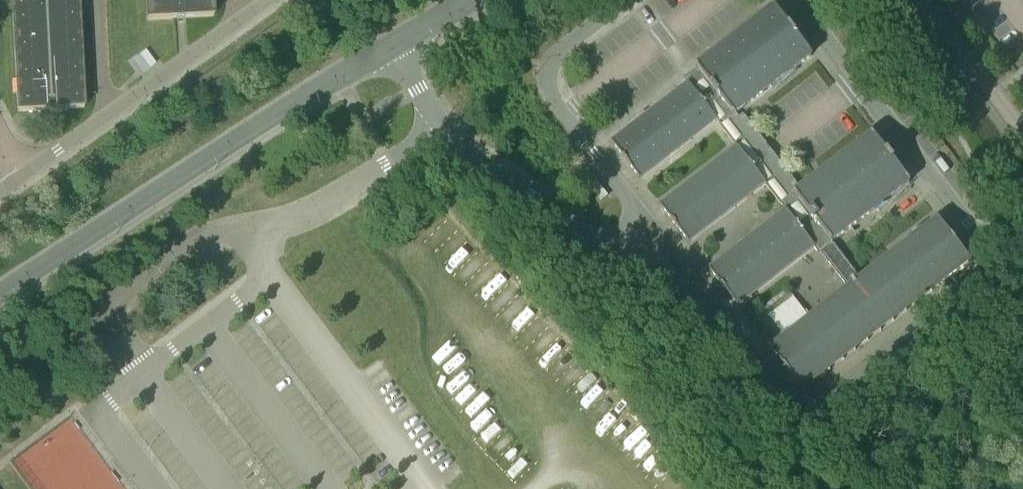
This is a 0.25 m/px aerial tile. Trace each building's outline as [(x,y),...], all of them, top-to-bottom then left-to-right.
[(18,112),(46,111),(56,110),(85,109),(80,7),(80,0),(12,0),(18,112)] [(147,21),(175,19),(186,19),(215,17),(214,0),(146,0),(147,21)] [(804,392),(973,263),(940,218),(863,277),(836,243),(912,185),(873,134),(803,188),(745,112),(815,58),(775,6),(697,65),(700,68),(684,80),(688,85),(613,142),(642,181),(719,123),(738,148),(662,206),(692,245),(767,187),(786,211),(709,269),(739,308),(741,308),(815,250),(818,254),(821,252),(850,289),(775,346),(771,349),(804,392)]
